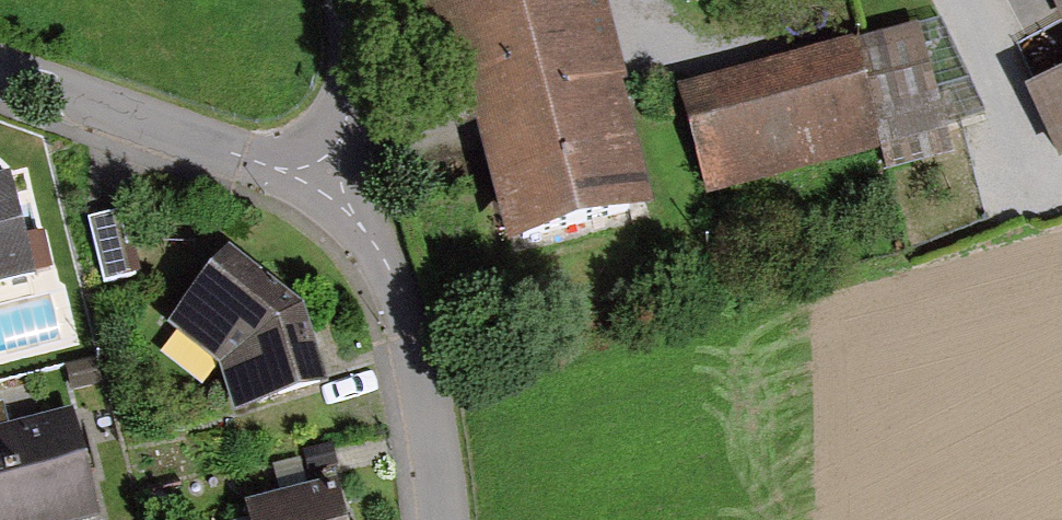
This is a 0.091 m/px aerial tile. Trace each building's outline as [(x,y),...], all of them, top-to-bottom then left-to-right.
[(609,0),(425,0),(459,136),(480,131),(509,246),(656,208),(625,89),(631,87),(609,0)] [(1061,20),(1061,0),(1053,0),(1061,20)] [(941,19),(854,43),(883,151),(887,169),(955,154),(947,121),(985,111),(941,19)] [(678,89),(706,197),(883,151),(854,43),(678,89)] [(1058,161),(1061,159),(1061,72),(1024,90),(1058,161)] [(39,264),(15,170),(0,174),(0,274),(39,264)] [(118,212),(86,220),(100,280),(132,273),(118,212)] [(324,382),(301,301),(231,244),(171,319),(223,361),(235,406),(324,382)] [(101,514),(73,405),(8,422),(0,424),(0,519),(76,519),(101,514)] [(250,519),(345,519),(334,478),(245,501),(250,519)]
